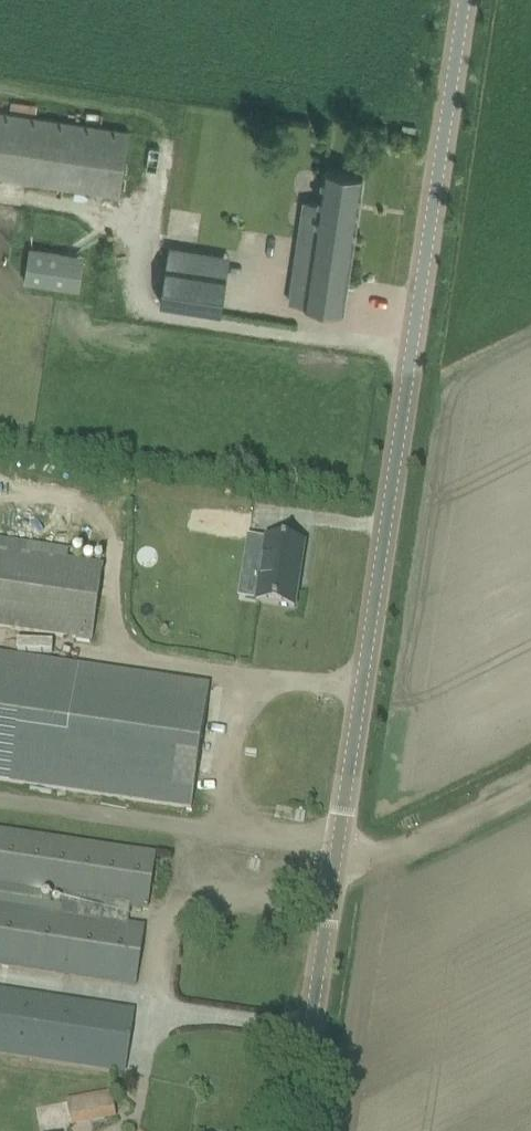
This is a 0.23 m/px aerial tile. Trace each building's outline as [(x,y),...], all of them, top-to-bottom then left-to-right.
[(130,130),(0,110),(0,175),(121,193),(130,130)] [(290,299),(302,301),(345,308),(365,173),(325,168),(320,201),(305,199),(290,299)] [(69,287),(74,252),(32,245),(31,245),(26,280),(69,287)] [(229,273),(168,263),(167,263),(161,302),(223,311),(223,310),(229,273)] [(304,546),(266,540),(256,605),(294,611),(304,546)] [(70,640),(91,643),(98,597),(103,568),(81,565),(67,563),(69,551),(61,550),(0,541),(0,629),(70,640)] [(68,666),(0,656),(0,782),(192,811),(197,773),(210,688),(68,666)] [(136,988),(145,929),(128,927),(130,908),(148,911),(156,857),(0,833),(0,967),(136,988)] [(123,1075),(132,1013),(0,993),(0,1056),(123,1075)] [(71,1129),(116,1120),(111,1094),(67,1102),(71,1129)]
